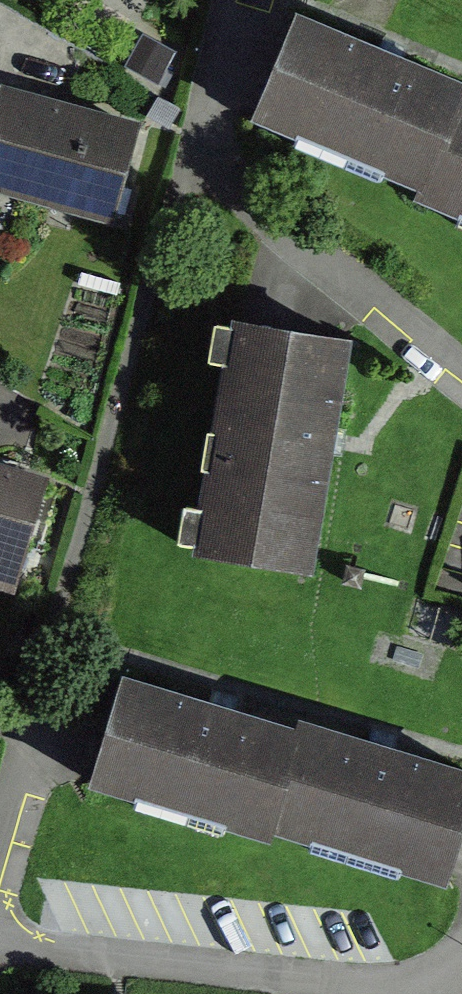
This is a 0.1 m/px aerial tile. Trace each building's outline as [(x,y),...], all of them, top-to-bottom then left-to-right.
[(305,26),(260,134),(422,200),(461,102),(461,91),(305,26)] [(142,130),(0,96),(0,194),(120,222),(142,130)] [(422,200),(417,211),(461,229),(461,102),(422,200)] [(310,583),(346,344),(234,328),(198,566),(310,583)] [(0,464),(0,590),(15,596),(44,481),(0,464)] [(297,733),(121,680),(86,792),(263,846),(267,834),(297,733)] [(297,733),(267,834),(447,888),(461,839),(461,772),(300,723),(297,733)]
